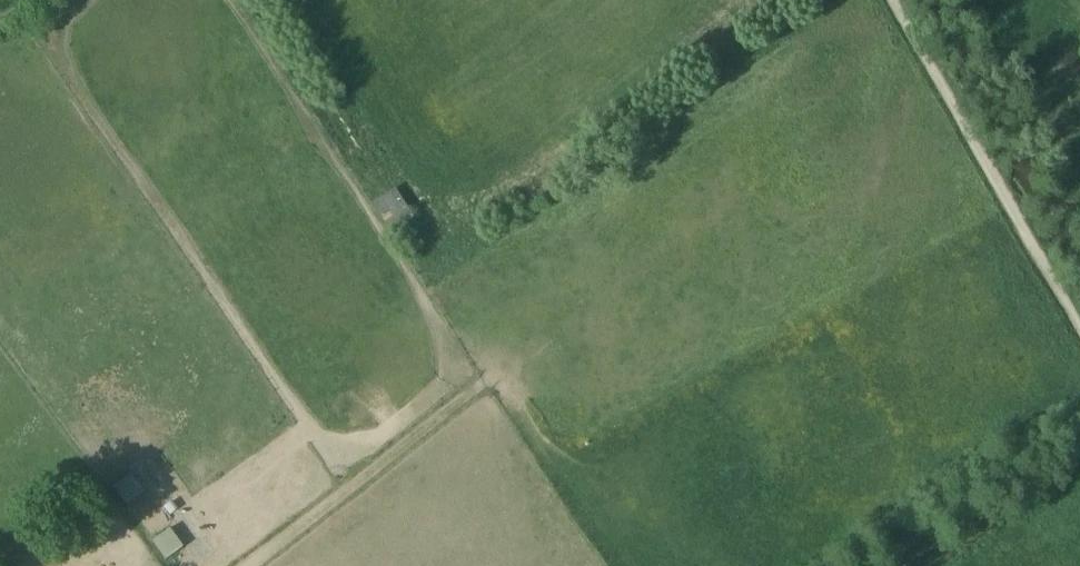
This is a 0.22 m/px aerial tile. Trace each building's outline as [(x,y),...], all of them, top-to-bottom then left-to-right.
[(393,231),(417,214),(397,185),(373,202),(393,231)] [(168,556),(186,542),(173,525),(155,538),(168,556)]
